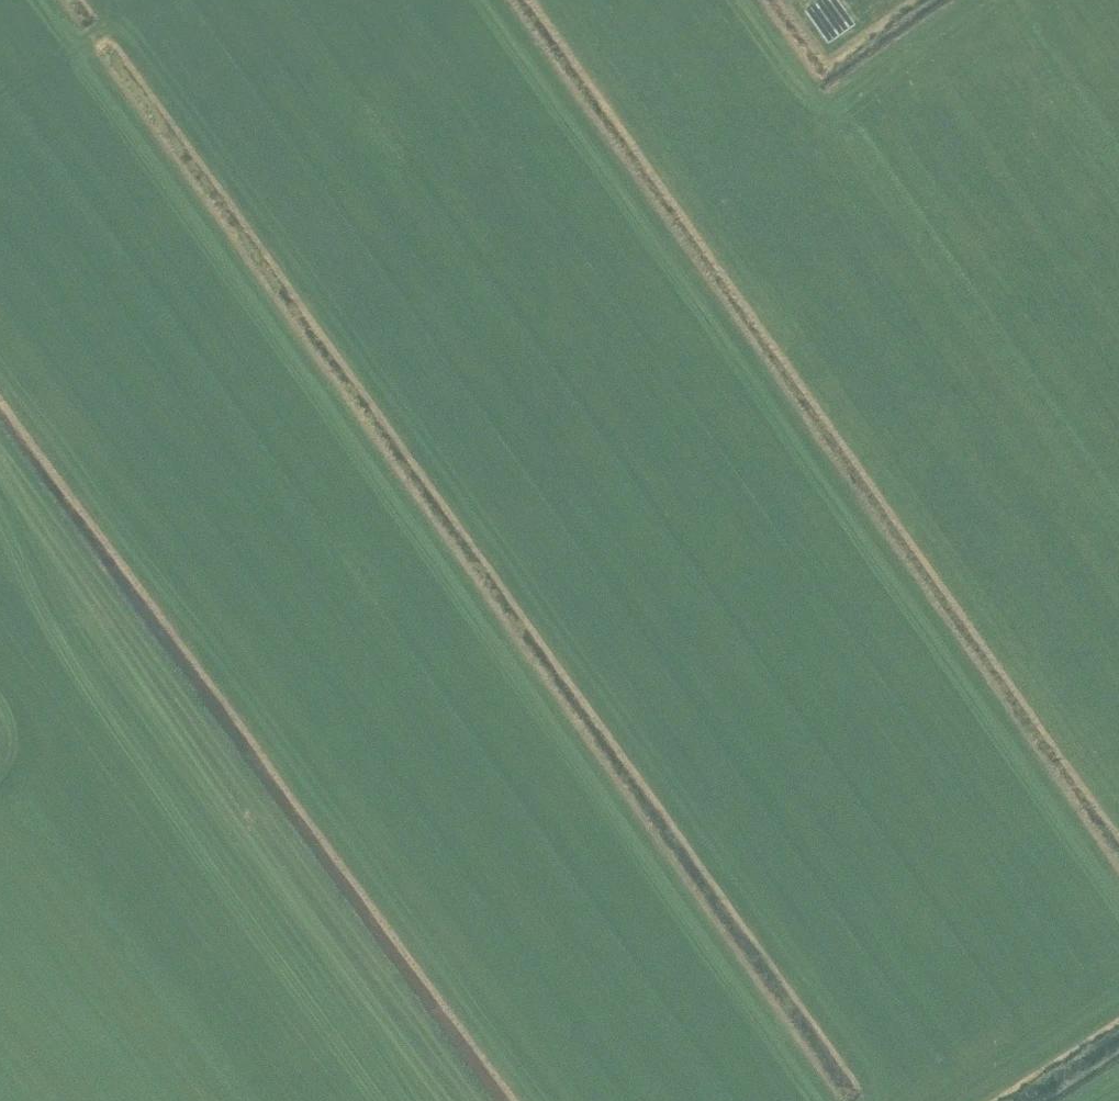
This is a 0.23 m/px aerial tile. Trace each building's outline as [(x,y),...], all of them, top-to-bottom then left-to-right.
[(825,4),(836,23),(851,14),(843,0),(831,0),(825,4)]
